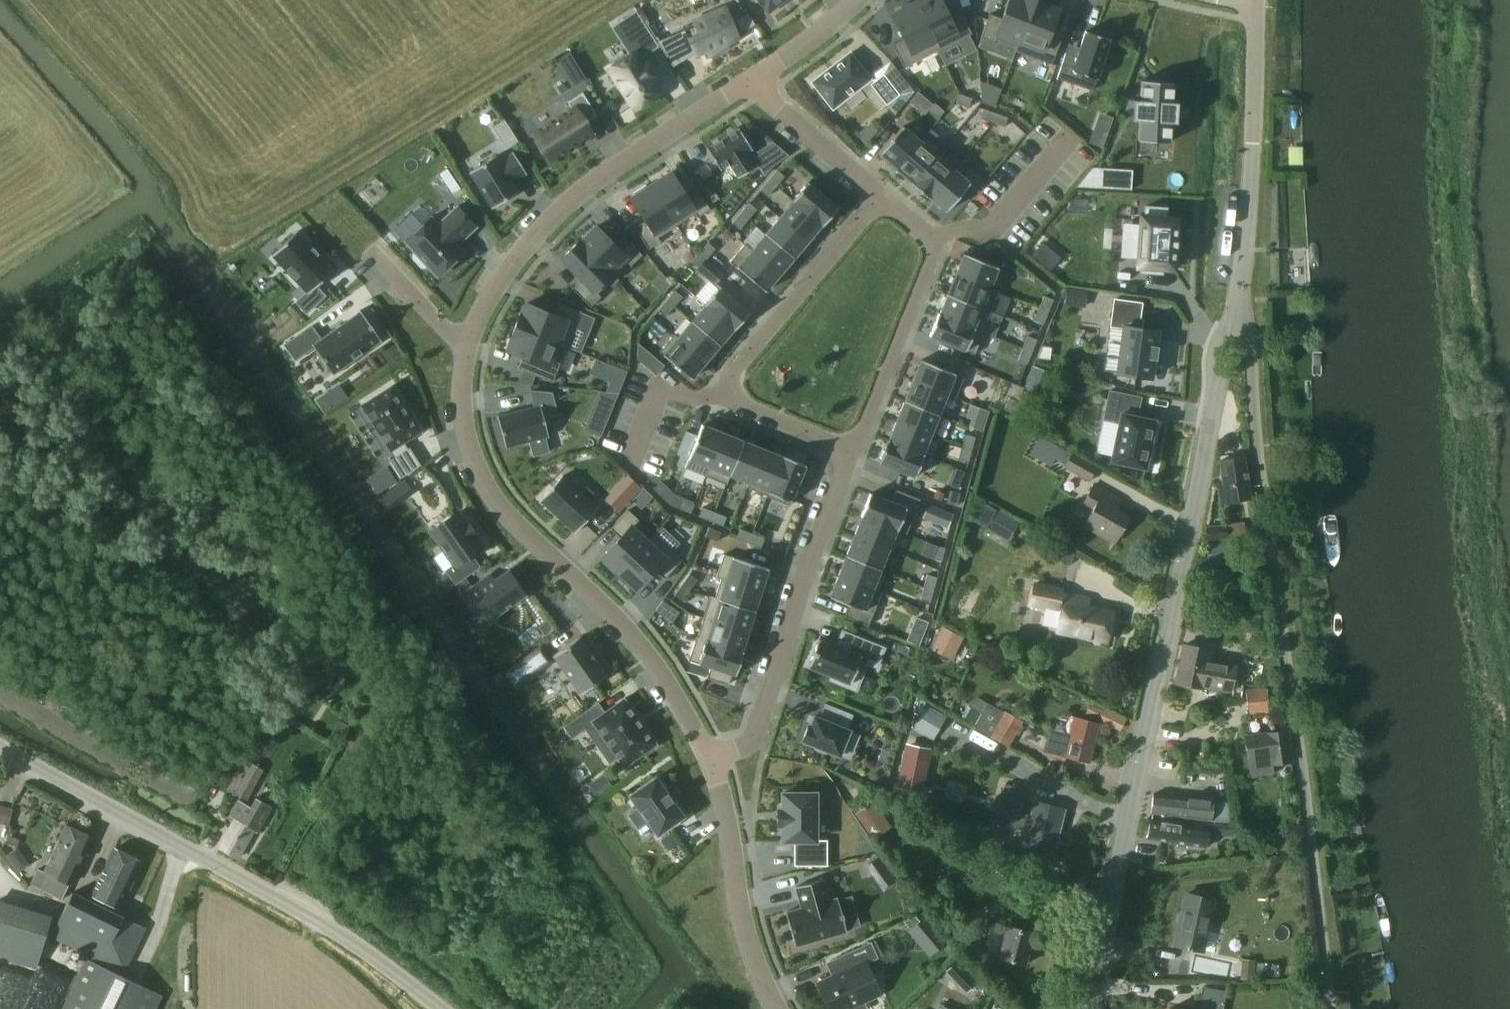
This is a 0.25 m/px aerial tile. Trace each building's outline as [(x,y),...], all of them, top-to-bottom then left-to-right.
[(768,14),(787,0),(757,0),(768,14)] [(913,3),(933,43),(938,51),(959,41),(971,34),(960,11),(948,17),(940,0),(920,0),(913,3)] [(1035,1),(1034,0),(1009,0),(1002,19),(990,14),(980,38),(994,43),(996,39),(1018,47),(1019,43),(1035,1)] [(1047,5),(1035,1),(1019,43),(1018,47),(1016,52),(1038,60),(1051,65),(1060,41),(1048,37),(1058,11),(1047,6),(1047,5)] [(933,43),(913,3),(909,5),(908,3),(894,10),(896,12),(891,15),(904,40),(892,45),(904,68),(917,62),(938,51),(933,43)] [(754,26),(755,25),(745,10),(731,18),(726,5),(692,20),(695,27),(684,31),(696,57),(707,53),(709,59),(740,39),(736,30),(750,21),(754,26)] [(631,55),(609,69),(635,110),(652,99),(651,96),(661,90),(653,78),(656,76),(647,62),(644,64),(640,58),(659,45),(637,11),(621,21),(638,48),(634,51),(635,53),(631,55)] [(1105,38),(1106,34),(1091,29),(1090,33),(1085,32),(1076,58),(1065,54),(1056,79),(1092,91),(1110,40),(1105,38)] [(870,79),(850,53),(812,82),(832,108),(870,79)] [(884,75),(870,85),(886,105),(900,95),(884,75)] [(1141,81),(1140,100),(1132,100),(1134,103),(1133,118),(1131,121),(1138,121),(1137,141),(1169,143),(1170,123),(1176,123),(1174,120),(1170,120),(1171,105),(1175,106),(1177,103),(1171,102),(1173,83),(1141,81)] [(1000,104),(1002,85),(985,82),(982,102),(1000,104)] [(534,135),(550,160),(591,134),(585,124),(597,116),(583,93),(567,103),(573,111),(534,135)] [(959,95),(956,104),(969,108),(972,99),(959,95)] [(934,103),(928,111),(938,119),(944,112),(934,103)] [(983,109),(980,119),(992,123),(995,114),(983,109)] [(1007,118),(995,114),(992,123),(1004,127),(1007,118)] [(518,142),(505,120),(494,126),(508,149),(518,142)] [(896,169),(920,141),(903,127),(879,155),(896,169)] [(729,164),(738,178),(755,167),(746,153),(752,149),(739,129),(707,150),(720,170),(729,164)] [(920,141),(896,169),(912,183),(936,155),(942,147),(946,142),(930,129),(920,141)] [(1089,143),(1102,148),(1106,137),(1093,132),(1089,143)] [(788,155),(773,143),(752,156),(765,175),(772,166),(788,155)] [(911,184),(929,199),(929,198),(929,197),(953,169),(953,170),(959,162),(942,147),(936,155),(912,183),(911,184)] [(496,156),(470,172),(493,208),(519,192),(512,182),(526,173),(514,153),(500,162),(496,156)] [(1131,190),(1132,169),(1100,168),(1099,188),(1131,190)] [(953,169),(929,197),(929,198),(946,212),(970,184),(953,170),(953,169)] [(777,170),(769,180),(776,187),(785,177),(777,170)] [(671,173),(651,186),(676,225),(695,213),(698,218),(710,210),(696,188),(685,195),(671,173)] [(768,197),(776,187),(769,180),(760,190),(768,197)] [(821,226),(822,227),(838,208),(808,183),(792,201),(793,202),(793,201),(822,225),(821,226)] [(676,225),(651,186),(648,188),(646,185),(633,193),(635,196),(631,198),(645,221),(635,228),(648,249),(661,242),(658,237),(676,225)] [(779,218),(808,242),(821,226),(822,225),(793,201),(793,202),(792,203),(779,218)] [(741,213),(748,220),(757,210),(749,203),(741,213)] [(432,217),(405,242),(415,252),(413,254),(413,259),(421,268),(426,268),(428,266),(438,277),(464,252),(458,245),(477,227),(457,206),(438,224),(432,217)] [(1181,252),(1182,237),(1176,236),(1177,218),(1165,217),(1166,208),(1145,207),(1144,216),(1139,215),(1136,267),(1140,268),(1140,272),(1161,274),(1162,269),(1174,270),(1175,252),(1181,252)] [(748,220),(741,213),(732,223),(740,230),(748,220)] [(808,242),(779,218),(766,234),(794,258),(808,242)] [(579,242),(579,243),(609,274),(613,277),(616,280),(631,265),(642,255),(624,237),(615,246),(596,226),(579,242)] [(334,270),(298,231),(272,256),(307,293),(297,303),(306,313),(325,296),(316,287),(334,270)] [(752,251),(780,275),(794,258),(766,234),(752,250),(752,251)] [(579,243),(579,242),(561,259),(582,279),(572,288),(590,307),(601,297),(597,293),(613,277),(609,274),(579,243)] [(708,243),(699,253),(707,259),(715,249),(708,243)] [(730,262),(765,292),(780,275),(752,251),(752,250),(745,244),(730,262)] [(691,263),(699,269),(707,259),(699,253),(691,263)] [(955,275),(989,288),(990,288),(998,268),(964,254),(955,275)] [(715,284),(724,273),(707,259),(699,269),(698,270),(715,284)] [(947,295),(990,312),(999,291),(990,288),(989,288),(955,275),(947,295)] [(733,330),(734,330),(750,312),(720,286),(704,305),(705,306),(706,305),(734,329),(733,330)] [(1065,303),(1085,306),(1087,291),(1067,288),(1065,303)] [(675,291),(667,301),(674,307),(683,297),(675,291)] [(939,315),(982,332),(983,331),(990,312),(947,295),(940,314),(939,315)] [(1039,308),(1048,312),(1053,300),(1044,296),(1039,308)] [(1117,374),(1150,378),(1153,359),(1155,359),(1157,347),(1155,347),(1157,331),(1138,328),(1141,304),(1114,300),(1111,326),(1124,328),(1117,374)] [(674,307),(667,301),(659,310),(666,317),(674,307)] [(567,347),(581,312),(557,303),(552,314),(526,304),(522,315),(520,315),(516,326),(567,347)] [(692,322),(720,345),(733,330),(734,329),(706,305),(705,306),(692,322)] [(1048,312),(1039,308),(1034,320),(1043,324),(1048,312)] [(321,341),(311,327),(285,345),(295,360),(313,348),(333,376),(334,375),(333,374),(380,342),(381,343),(382,343),(360,311),(359,312),(360,313),(321,341)] [(929,336),(974,355),(984,332),(983,331),(982,332),(939,315),(940,314),(938,314),(929,336)] [(678,338),(706,362),(720,345),(692,322),(678,338)] [(552,382),(567,347),(516,326),(511,338),(512,339),(507,350),(523,357),(518,368),(523,370),(534,375),(552,382)] [(660,352),(691,379),(706,362),(678,338),(674,334),(660,352)] [(1027,336),(1023,348),(1032,352),(1037,340),(1027,336)] [(1027,364),(1032,352),(1023,348),(1018,360),(1027,364)] [(655,359),(647,369),(657,377),(665,367),(655,359)] [(920,360),(911,380),(946,394),(955,398),(963,377),(954,373),(920,360)] [(1035,364),(1028,386),(1040,390),(1047,368),(1035,364)] [(618,393),(627,372),(617,368),(608,392),(618,393)] [(517,383),(530,384),(534,375),(523,370),(517,383)] [(946,394),(911,380),(903,400),(938,414),(946,394)] [(322,412),(350,397),(342,382),(314,397),(322,412)] [(421,432),(392,386),(361,406),(391,451),(392,450),(396,457),(389,462),(400,478),(420,465),(409,449),(407,450),(403,443),(421,432)] [(535,407),(498,417),(506,448),(529,442),(533,456),(549,452),(546,437),(549,437),(543,417),(557,414),(552,393),(530,391),(535,407)] [(1111,462),(1145,469),(1155,421),(1152,420),(1136,417),(1141,397),(1110,391),(1104,421),(1119,424),(1111,462)] [(587,429),(602,435),(618,393),(608,392),(602,392),(587,429)] [(1018,402),(1009,398),(1004,410),(1013,414),(1018,402)] [(938,414),(903,400),(895,420),(929,434),(934,436),(942,416),(938,414)] [(989,411),(979,409),(975,422),(985,424),(989,411)] [(929,434),(895,420),(888,440),(887,441),(921,454),(922,453),(929,434)] [(706,476),(723,433),(702,425),(698,436),(689,459),(685,468),(706,476)] [(689,459),(698,436),(686,431),(677,454),(689,459)] [(706,476),(727,485),(730,476),(729,475),(743,441),(723,433),(706,476)] [(962,447),(972,450),(975,437),(965,435),(962,447)] [(1070,455),(1040,437),(1029,454),(1050,466),(1054,459),(1065,465),(1064,468),(1089,482),(1098,467),(1072,452),(1070,455)] [(921,454),(887,441),(888,440),(886,439),(877,462),(914,477),(923,454),(922,453),(921,454)] [(749,483),(763,449),(743,441),(729,475),(730,476),(749,483)] [(972,450),(962,447),(959,460),(968,462),(972,450)] [(767,496),(768,496),(783,457),(782,457),(763,449),(749,483),(747,487),(767,496)] [(767,496),(789,506),(806,465),(783,456),(782,457),(783,457),(768,496),(767,496)] [(1220,461),(1224,485),(1219,485),(1221,503),(1250,498),(1244,457),(1220,461)] [(575,533),(598,508),(563,476),(540,500),(575,533)] [(640,488),(628,477),(620,485),(632,496),(640,488)] [(1122,500),(1095,485),(1089,496),(1088,495),(1083,504),(1094,510),(1086,525),(1115,541),(1129,518),(1116,510),(1122,500)] [(645,486),(633,498),(643,507),(654,496),(645,486)] [(862,517),(862,516),(896,530),(897,530),(900,531),(906,533),(915,512),(920,499),(896,490),(891,502),(870,494),(861,516),(862,517)] [(950,491),(947,504),(956,506),(960,494),(950,491)] [(694,504),(682,500),(678,509),(691,514),(694,504)] [(711,522),(714,512),(703,508),(699,517),(711,522)] [(619,574),(648,542),(633,528),(639,520),(628,510),(611,529),(620,538),(602,558),(605,561),(603,563),(614,574),(616,571),(619,574)] [(1009,542),(1019,522),(997,510),(986,530),(1009,542)] [(723,526),(727,517),(714,512),(711,522),(723,526)] [(471,556),(481,549),(473,537),(476,534),(468,523),(465,525),(456,513),(431,530),(455,565),(447,571),(456,585),(480,568),(471,556)] [(896,530),(862,516),(862,517),(854,536),(888,550),(892,551),(900,531),(897,530),(896,530)] [(1226,524),(1207,526),(1207,540),(1227,539),(1226,524)] [(717,542),(721,532),(709,527),(705,537),(717,542)] [(749,543),(752,534),(740,529),(737,538),(749,543)] [(761,548),(764,539),(752,534),(749,543),(761,548)] [(664,579),(682,560),(654,535),(648,542),(619,574),(636,590),(655,570),(664,579)] [(888,550),(854,536),(846,556),(880,570),(888,550)] [(945,548),(936,545),(932,558),(942,561),(945,548)] [(721,578),(761,590),(768,569),(723,555),(716,577),(721,579),(721,578)] [(880,570),(846,556),(838,576),(872,590),(876,591),(885,572),(880,570)] [(490,575),(462,595),(476,616),(490,606),(497,615),(525,595),(508,571),(494,581),(490,575)] [(698,580),(690,574),(682,585),(690,590),(698,580)] [(924,587),(933,590),(937,577),(927,575),(924,587)] [(872,590),(838,576),(829,597),(849,605),(844,617),(868,626),(873,614),(881,594),(876,591),(872,590)] [(715,598),(755,611),(761,590),(721,578),(721,579),(715,597),(715,598)] [(1089,599),(1066,594),(1062,593),(1064,587),(1034,581),(1028,606),(1044,610),(1040,625),(1059,629),(1058,630),(1107,640),(1113,612),(1088,606),(1089,599)] [(690,590),(682,585),(675,595),(683,601),(690,590)] [(920,600),(930,603),(933,590),(924,587),(920,600)] [(704,617),(748,631),(755,611),(715,598),(715,597),(710,596),(704,617)] [(672,611),(661,603),(655,611),(666,619),(672,611)] [(742,651),(748,631),(704,617),(698,637),(697,638),(742,652),(742,651)] [(916,618),(912,629),(923,634),(927,622),(916,618)] [(942,627),(931,649),(952,660),(963,637),(942,627)] [(580,637),(554,656),(581,694),(607,675),(580,637)] [(736,675),(743,651),(742,651),(742,652),(697,638),(698,637),(696,637),(689,660),(711,667),(708,678),(729,685),(732,674),(736,675)] [(830,680),(847,686),(848,683),(850,683),(859,660),(877,667),(884,648),(856,637),(851,648),(838,643),(837,647),(819,640),(808,667),(832,676),(830,680)] [(1183,645),(1176,682),(1202,687),(1202,686),(1231,691),(1236,666),(1208,660),(1210,650),(1183,645)] [(551,662),(541,648),(523,661),(533,675),(551,662)] [(1234,687),(1232,697),(1242,699),(1243,688),(1234,687)] [(1267,688),(1246,690),(1249,715),(1269,713),(1267,688)] [(657,745),(624,699),(622,700),(623,700),(604,713),(597,704),(565,727),(572,737),(593,723),(607,743),(600,748),(610,763),(618,758),(624,766),(623,766),(624,768),(657,745)] [(987,703),(974,727),(1009,746),(1016,734),(1018,735),(1023,726),(1021,725),(1023,721),(1004,711),(1004,712),(987,703)] [(808,725),(802,741),(813,745),(812,748),(823,753),(824,750),(839,756),(849,730),(847,730),(853,715),(825,704),(819,718),(814,716),(810,726),(808,725)] [(946,717),(926,705),(912,728),(932,740),(946,717)] [(1069,716),(1065,734),(1050,730),(1045,750),(1090,761),(1099,724),(1069,716)] [(1292,762),(1288,731),(1246,736),(1251,775),(1273,772),(1272,764),(1292,762)] [(907,746),(899,787),(919,791),(928,750),(907,746)] [(252,762),(245,775),(243,778),(240,776),(232,790),(236,792),(235,794),(247,801),(257,783),(265,770),(252,762)] [(611,786),(604,775),(589,785),(596,796),(611,786)] [(683,816),(656,777),(630,795),(657,835),(683,816)] [(1004,784),(995,823),(1017,829),(1018,827),(1029,830),(1024,853),(1021,866),(1048,873),(1051,859),(1052,860),(1064,809),(1036,802),(1032,817),(1021,814),(1026,790),(1004,784)] [(815,793),(782,793),(782,809),(777,809),(777,825),(782,825),(782,841),(794,841),(794,865),(827,865),(827,840),(815,840),(815,793)] [(1214,801),(1154,794),(1152,813),(1212,820),(1212,821),(1230,823),(1229,802),(1214,801)] [(239,857),(254,830),(259,833),(272,807),(255,798),(250,807),(238,801),(230,816),(236,820),(221,847),(239,857)] [(857,813),(855,814),(873,839),(892,827),(874,801),(873,801),(857,813)] [(0,806),(0,824),(8,826),(13,810),(0,806)] [(1180,825),(1151,821),(1148,838),(1177,842),(1177,843),(1206,848),(1208,830),(1205,829),(1206,823),(1190,821),(1190,827),(1180,825)] [(1212,833),(1232,836),(1233,826),(1214,822),(1212,833)] [(991,829),(970,823),(965,840),(986,846),(991,829)] [(62,900),(91,837),(67,826),(45,872),(38,868),(30,884),(62,900)] [(117,906),(140,861),(116,849),(93,894),(117,906)] [(879,857),(869,864),(877,876),(887,869),(879,857)] [(802,908),(786,913),(795,946),(847,932),(846,929),(860,926),(852,897),(838,901),(838,899),(830,901),(824,879),(796,887),(802,908)] [(51,937),(125,972),(146,928),(123,918),(124,915),(73,891),(51,937)] [(1186,894),(1175,945),(1204,951),(1215,900),(1186,894)] [(0,900),(0,958),(37,968),(52,915),(0,900)] [(923,917),(908,930),(921,945),(936,932),(923,917)] [(1004,942),(1000,957),(1026,964),(1034,933),(990,922),(987,938),(1004,942)] [(834,976),(818,983),(830,1008),(847,1008),(850,1008),(851,1008),(866,1008),(868,1008),(864,1001),(881,993),(867,962),(878,957),(871,943),(828,963),(834,976)] [(1235,964),(1197,958),(1194,977),(1233,981),(1235,964)] [(163,996),(87,959),(62,1008),(157,1008),(163,996)] [(957,960),(947,970),(954,977),(964,967),(957,960)] [(1242,960),(1240,980),(1253,981),(1255,961),(1242,960)] [(1280,966),(1257,963),(1255,975),(1278,978),(1280,966)] [(1226,991),(1203,986),(1203,988),(1202,988),(1197,1008),(1222,1008),(1226,991)]
